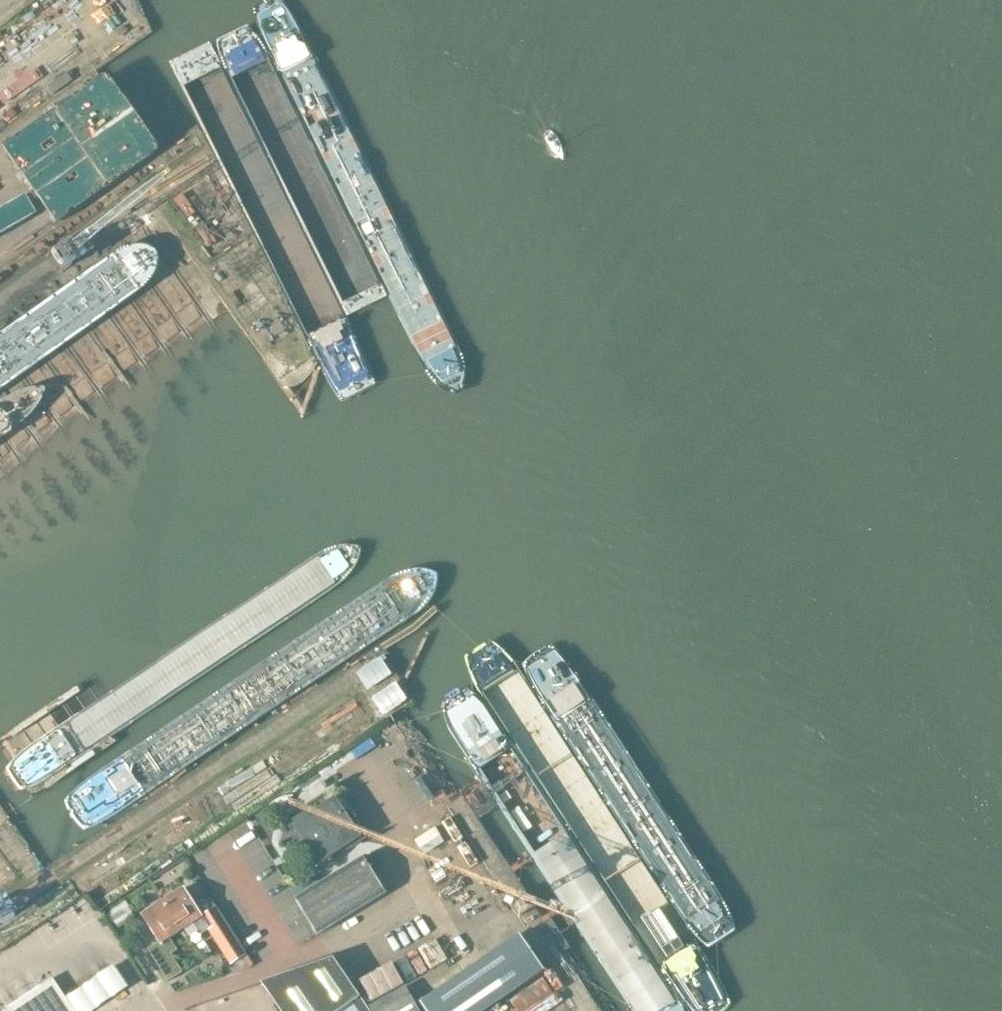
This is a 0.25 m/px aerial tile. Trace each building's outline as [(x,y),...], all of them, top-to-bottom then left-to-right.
[(317,860),(318,863),(347,845),(350,848),(361,841),(352,826),(356,824),(349,812),(344,815),(337,803),(325,810),(322,804),(301,817),(305,823),(296,828),(299,833),(295,835),(311,861),(314,859),(315,861),(317,860)] [(387,892),(365,857),(328,879),(297,898),(319,934),(387,892)] [(164,900),(183,929),(196,921),(204,933),(210,929),(230,960),(246,950),(210,894),(196,903),(186,886),(164,900)] [(124,898),(106,909),(114,922),(127,914),(132,911),(131,909),(124,898)] [(171,937),(183,929),(164,900),(143,913),(161,941),(149,949),(169,979),(183,970),(172,953),(178,948),(171,937)] [(544,970),(520,935),(422,1003),(427,1010),(485,1010),(544,970)] [(361,997),(334,958),(263,983),(282,1010),(370,1010),(361,997)] [(358,982),(370,1004),(405,984),(393,963),(358,982)] [(64,998),(72,1010),(91,1010),(129,986),(114,965),(64,998)] [(0,1010),(72,1010),(64,998),(51,977),(0,1010)] [(374,1010),(419,1010),(406,988),(372,1008),(374,1010)]
